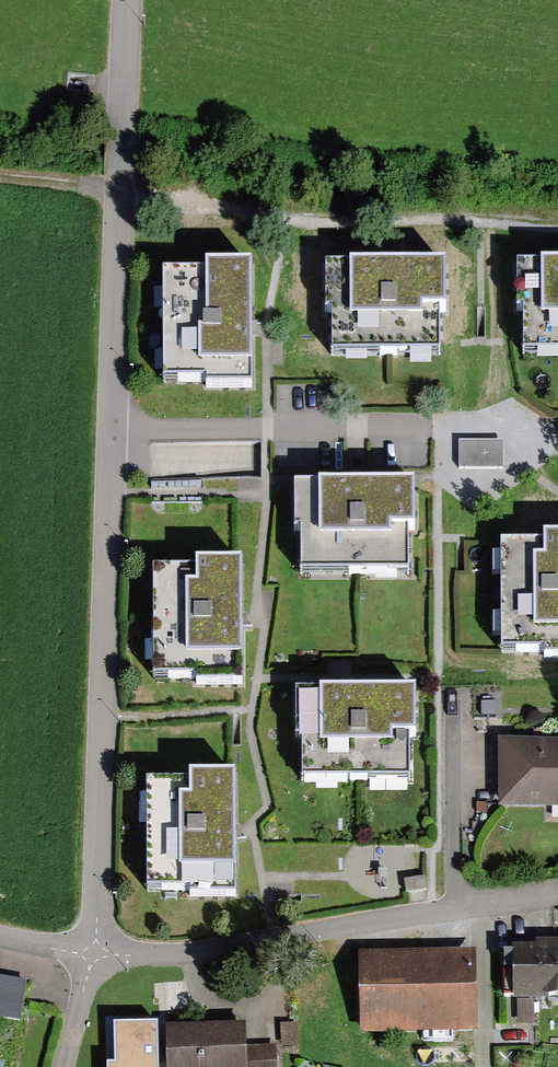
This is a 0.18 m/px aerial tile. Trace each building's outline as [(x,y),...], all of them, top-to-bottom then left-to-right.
[(515,264),(515,312),(523,312),(523,352),(557,352),(557,263),(515,264)] [(252,389),(252,268),(208,269),(208,275),(166,275),(166,382),(208,382),(208,389),(252,389)] [(449,313),(449,269),(328,268),(327,313),(335,313),(335,358),(442,358),(442,313),(449,313)] [(507,468),(506,437),(461,439),(462,470),(507,468)] [(415,485),(295,488),(296,532),(301,532),(302,579),(413,577),(412,533),(416,533),(415,485)] [(544,540),(544,544),(502,545),(504,653),(542,652),(542,659),(557,659),(557,539),(544,540)] [(244,687),(241,562),(196,564),(196,570),(153,572),(155,679),(194,678),(194,688),(244,687)] [(418,742),(418,693),(298,695),(298,739),(302,739),(302,774),(412,773),(412,742),(418,742)] [(503,806),(557,807),(557,738),(504,738),(503,806)] [(236,899),(234,774),(194,775),(194,784),(148,784),(150,894),(191,894),(191,900),(236,899)] [(513,947),(513,953),(503,953),(504,996),(513,995),(514,1001),(557,1000),(557,941),(536,941),(536,946),(513,947)] [(476,950),(359,954),(362,1035),(479,1031),(476,950)] [(22,1019),(28,981),(0,976),(0,1016),(22,1019)] [(114,1019),(115,1060),(106,1060),(106,1066),(158,1066),(157,1018),(114,1019)] [(168,1024),(168,1066),(278,1066),(277,1047),(246,1047),(245,1022),(168,1024)] [(298,1023),(280,1024),(281,1047),(299,1046),(298,1023)]
